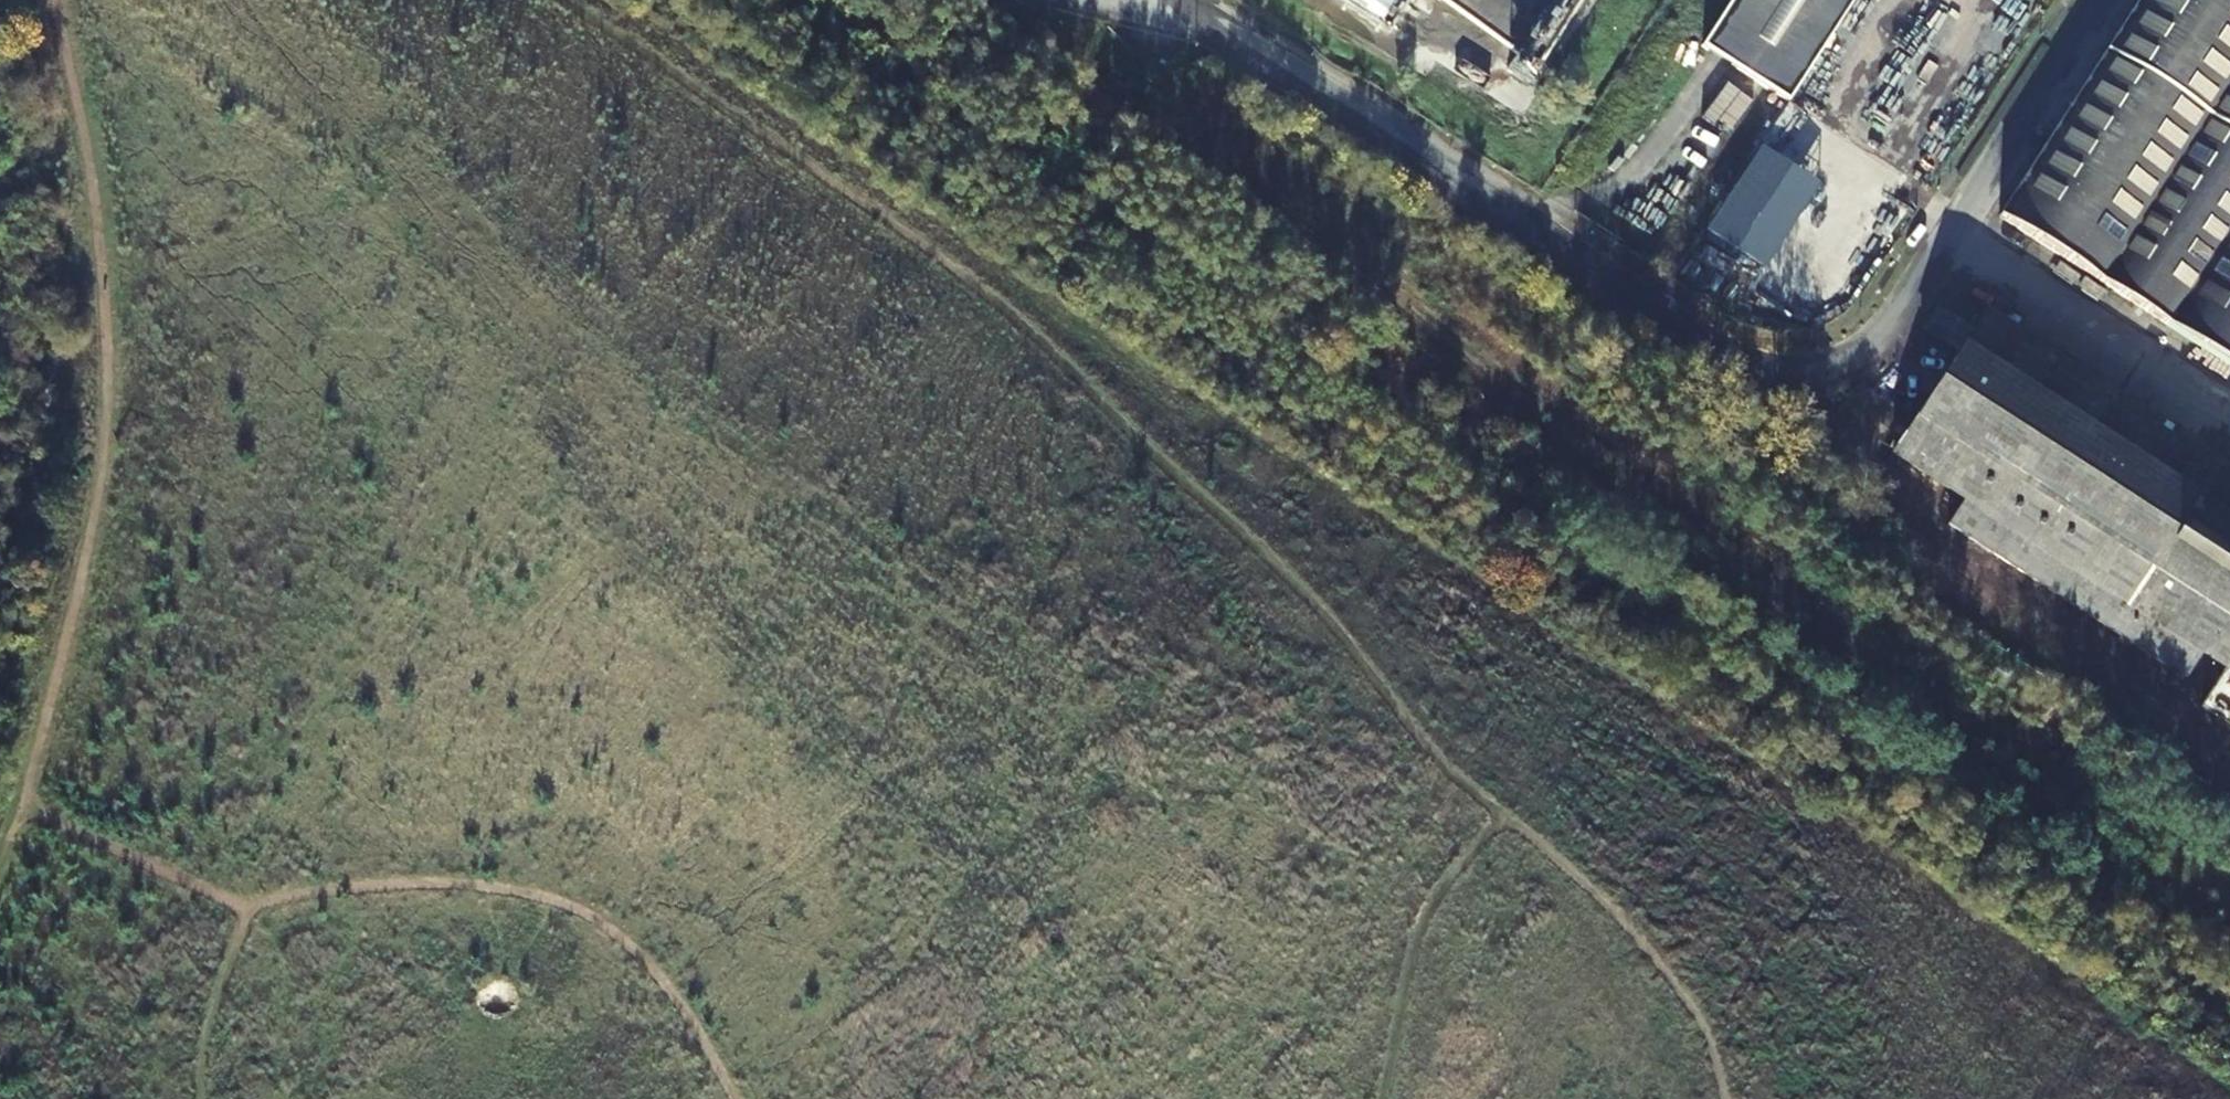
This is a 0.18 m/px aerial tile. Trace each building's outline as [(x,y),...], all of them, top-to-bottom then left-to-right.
[(1381,18),(1392,0),(1353,0),(1381,18)] [(1702,48),(1788,104),(1855,0),(1733,0),(1702,48)] [(1999,217),(2167,325),(2229,229),(2229,0),(2140,0),(1999,217)] [(2167,325),(2229,366),(2229,229),(2167,325)] [(1892,455),(1934,483),(1962,500),(1948,524),(2010,566),(2184,678),(2199,655),(2223,670),(2199,707),(2229,728),(2229,470),(1986,314),(1892,455)] [(1648,368),(1661,376),(1666,366),(1655,358),(1648,368)]
